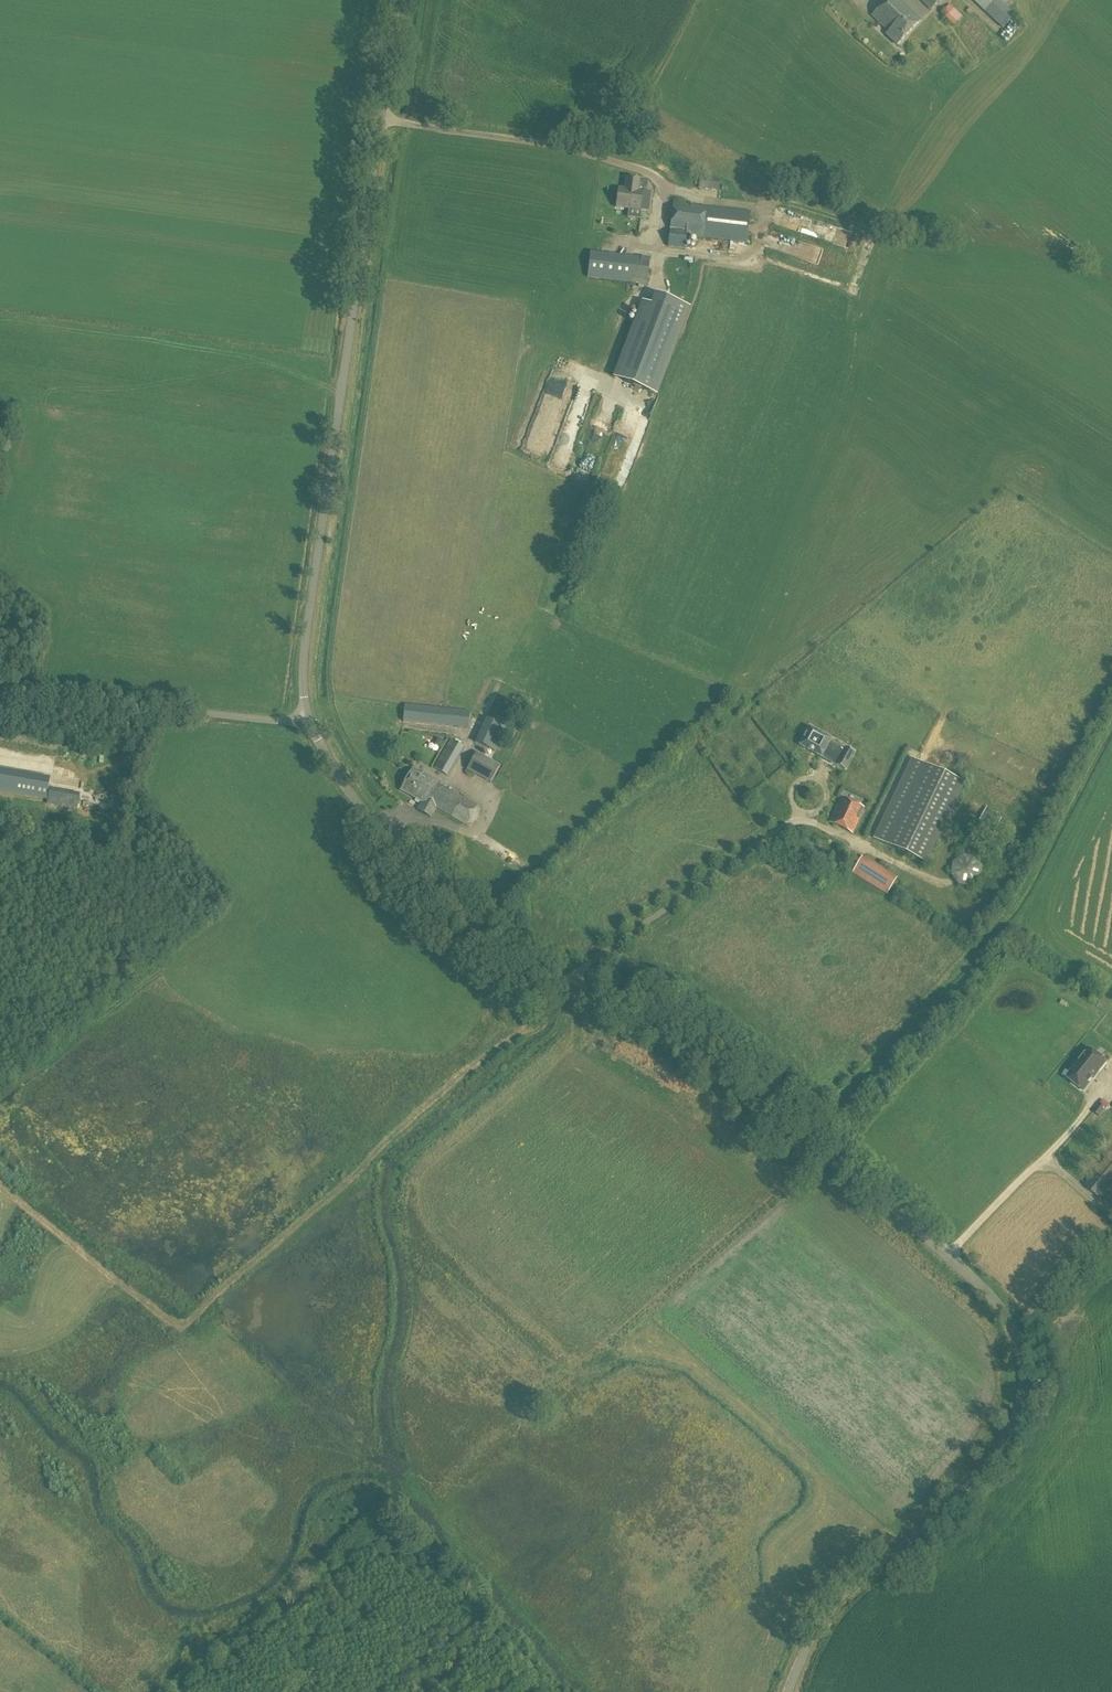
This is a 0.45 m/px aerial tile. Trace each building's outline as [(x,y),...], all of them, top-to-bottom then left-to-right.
[(921,21),(900,0),(887,0),(872,16),(888,32),(886,34),(898,45),(921,21)] [(939,0),(921,0),(930,9),(939,0)] [(1003,28),(1015,15),(999,0),(973,0),(1003,28)] [(954,26),(962,17),(950,4),(941,13),(954,26)] [(990,76),(1005,65),(998,56),(983,66),(990,76)] [(639,191),(640,179),(626,177),(624,189),(618,189),(616,207),(639,210),(642,191),(639,191)] [(718,191),(720,179),(700,177),(698,188),(718,191)] [(747,243),(751,212),(673,202),(668,247),(685,249),(686,243),(690,243),(690,236),(747,243)] [(587,278),(595,278),(647,285),(650,259),(590,252),(588,267),(587,278)] [(848,271),(856,274),(860,263),(851,260),(848,271)] [(657,294),(652,305),(624,381),(625,381),(656,393),(689,306),(657,294)] [(556,462),(569,467),(599,389),(586,384),(556,462)] [(468,728),(470,711),(404,705),(403,722),(468,728)] [(496,752),(507,728),(486,718),(475,742),(496,752)] [(844,749),(830,741),(831,739),(809,728),(800,745),(821,757),(822,755),(837,763),(836,764),(845,770),(855,752),(845,747),(844,749)] [(447,775),(463,746),(451,739),(434,768),(447,775)] [(490,782),(500,765),(476,752),(467,769),(490,782)] [(925,863),(964,783),(912,759),(874,838),(925,863)] [(466,825),(477,805),(439,784),(440,782),(413,767),(401,791),(422,802),(418,810),(431,817),(435,809),(466,825)] [(853,832),(864,808),(840,797),(829,821),(853,832)] [(998,812),(987,806),(979,822),(990,827),(996,816),(998,812)] [(859,876),(869,861),(862,857),(853,872),(859,876)] [(886,893),(896,878),(889,874),(880,889),(886,893)] [(1107,1063),(1090,1049),(1080,1062),(1078,1060),(1071,1069),(1077,1073),(1071,1081),(1082,1090),(1097,1070),(1100,1072),(1107,1063)] [(1099,1104),(1093,1111),(1100,1117),(1107,1109),(1100,1103),(1099,1104)] [(1111,1186),(1111,1151),(1084,1185),(1102,1199),(1111,1186)]
